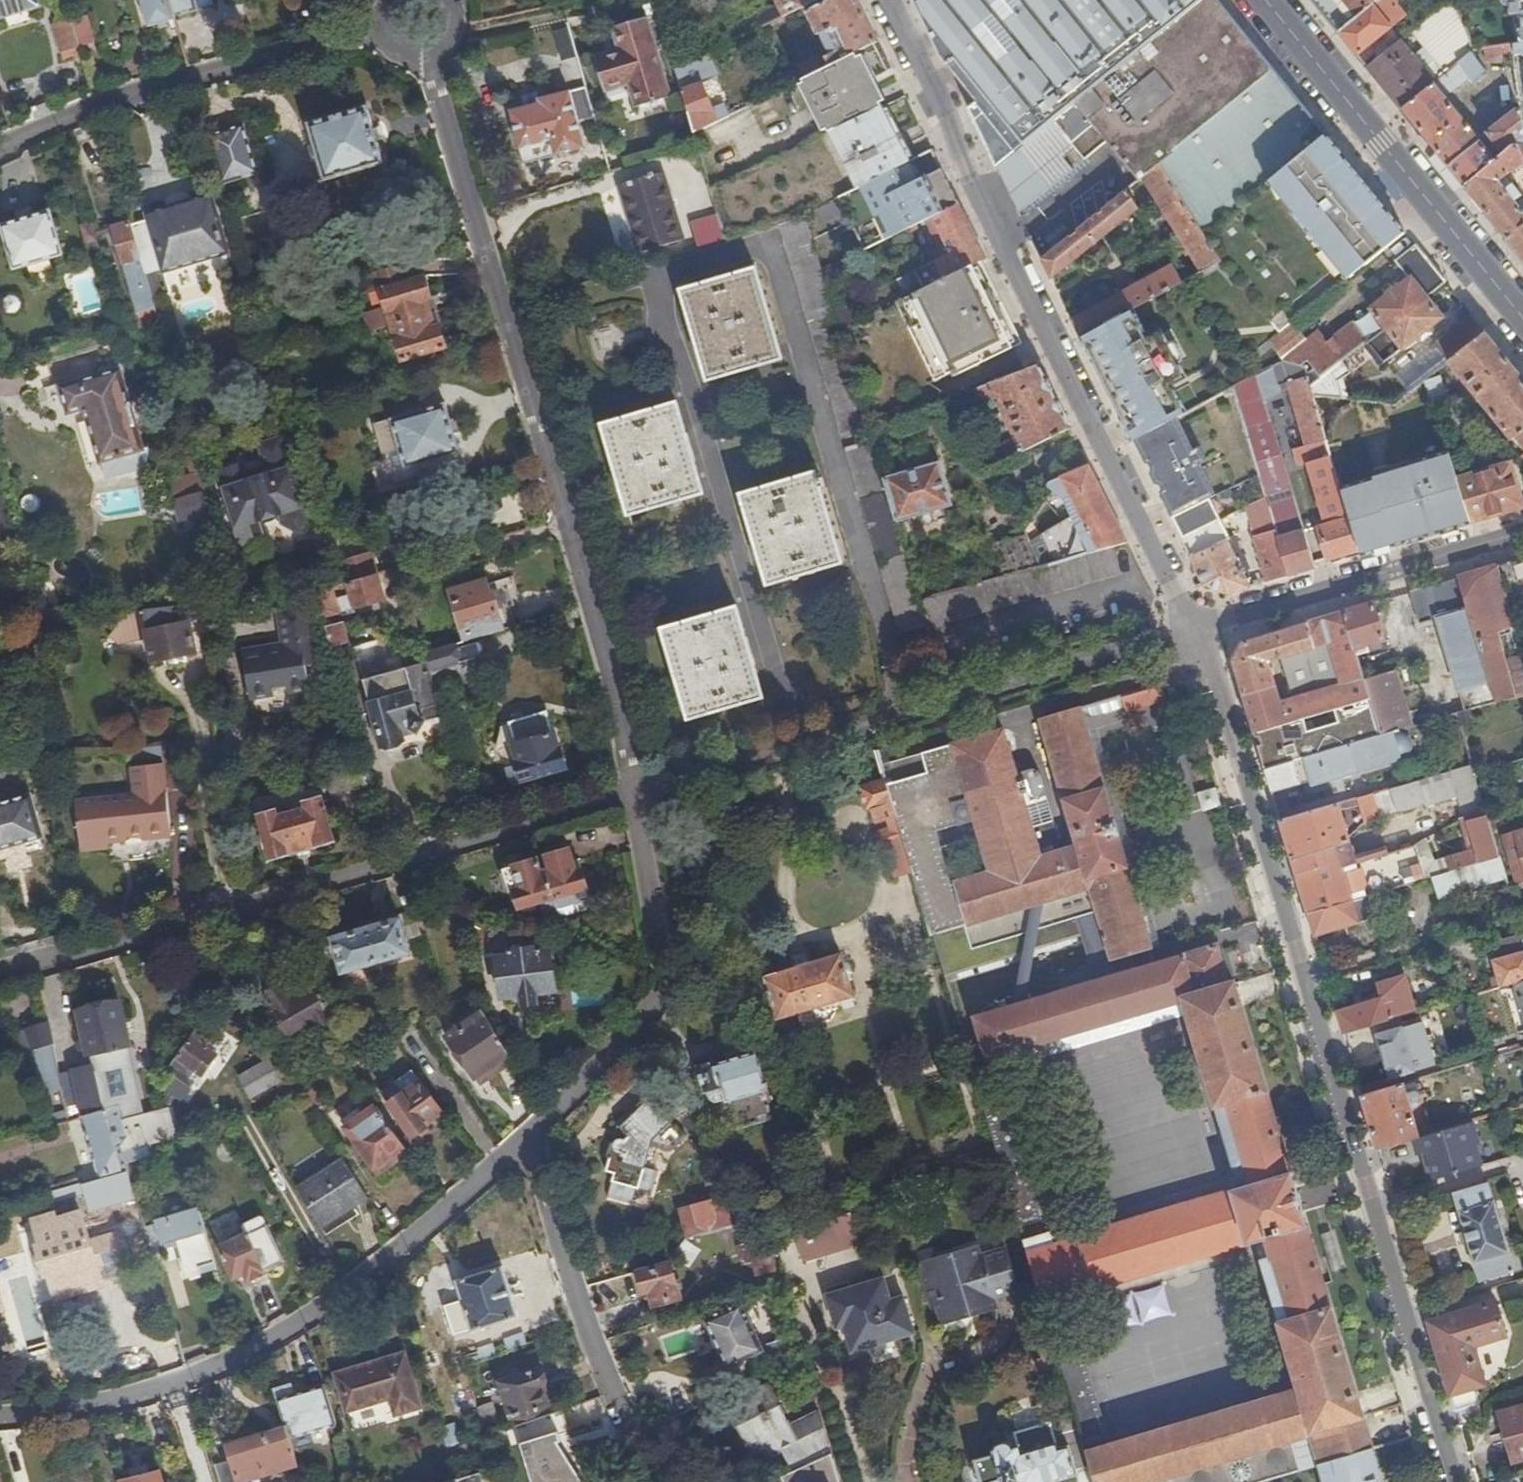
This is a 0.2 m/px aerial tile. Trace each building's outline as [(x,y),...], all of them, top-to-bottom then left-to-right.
[(40,6),(39,0),(0,0),(0,18),(40,6)] [(178,28),(174,16),(169,0),(142,0),(149,25),(169,19),(172,30),(178,28)] [(174,16),(195,9),(193,0),(169,0),(174,16)] [(195,9),(213,4),(212,0),(193,0),(195,9)] [(813,0),(777,0),(779,4),(750,19),(755,29),(756,28),(813,0)] [(879,39),(859,0),(828,0),(807,10),(819,33),(828,29),(829,31),(831,30),(839,49),(826,55),(831,64),(875,41),(879,39)] [(1200,0),(913,0),(939,52),(976,99),(966,107),(981,136),(995,165),(1056,117),(1200,0)] [(1204,233),(1325,133),(1231,16),(1218,0),(1200,0),(1056,117),(1078,145),(1087,156),(1109,139),(1140,177),(1142,176),(1160,162),(1204,233)] [(1339,31),(1377,0),(1314,0),(1339,31)] [(1339,31),(1357,54),(1406,15),(1394,0),(1377,0),(1339,31)] [(219,41),(220,9),(199,9),(199,16),(185,15),(184,40),(219,41)] [(471,11),(472,23),(484,19),(482,9),(471,11)] [(87,15),(70,19),(78,46),(94,41),(87,15)] [(644,17),(610,27),(617,48),(592,55),(603,91),(627,84),(634,107),(668,97),(644,17)] [(64,58),(80,53),(78,46),(70,19),(54,24),(64,58)] [(1484,47),(1510,43),(1512,42),(1511,34),(1483,39),(1484,47)] [(1399,40),(1367,66),(1401,108),(1433,82),(1399,40)] [(803,78),(829,130),(837,127),(885,105),(876,89),(867,94),(861,82),(871,77),(888,68),(875,41),(831,64),(823,68),(804,77),(803,78)] [(1513,42),(1515,54),(1522,53),(1522,41),(1513,42)] [(1484,47),(1483,47),(1485,56),(1512,52),(1510,43),(1484,47)] [(1401,108),(1464,186),(1511,146),(1517,145),(1522,144),(1522,126),(1519,105),(1478,138),(1445,96),(1468,78),(1470,82),(1485,70),(1471,52),(1433,82),(1401,108)] [(676,68),(695,132),(719,120),(713,106),(703,82),(717,76),(706,53),(676,68)] [(799,67),(804,77),(823,68),(818,57),(799,67)] [(774,81),(780,77),(774,63),(767,67),(774,81)] [(779,90),(785,86),(780,77),(774,81),(779,90)] [(867,94),(876,89),(871,77),(861,82),(867,94)] [(578,122),(595,118),(585,86),(540,98),(538,91),(521,95),(525,106),(510,110),(524,163),(585,146),(578,122)] [(713,106),(719,120),(730,114),(724,102),(713,106)] [(837,127),(864,183),(912,160),(885,105),(837,127)] [(367,107),(308,124),(324,180),(383,163),(367,107)] [(995,165),(1019,213),(1074,167),(1065,155),(1078,145),(1056,117),(995,165)] [(243,124),(208,135),(222,183),(224,182),(258,172),(243,124)] [(1231,272),(1241,284),(1365,181),(1352,166),(1325,133),(1204,233),(1220,259),(1231,272)] [(1464,186),(1522,258),(1522,212),(1515,202),(1522,196),(1513,184),(1506,190),(1499,182),(1522,164),(1522,158),(1517,145),(1511,146),(1464,186)] [(864,183),(840,196),(867,249),(919,223),(913,210),(918,207),(908,185),(921,178),(912,160),(864,183)] [(1201,270),(1220,259),(1204,233),(1160,162),(1142,176),(1201,270)] [(925,220),(960,202),(943,167),(921,178),(908,185),(918,207),(913,210),(919,223),(925,220)] [(661,171),(617,185),(637,251),(681,238),(661,171)] [(1241,284),(1280,332),(1291,323),(1346,279),(1350,284),(1410,235),(1365,181),(1241,284)] [(1041,257),(1051,277),(1138,206),(1130,193),(1138,188),(1134,182),(1041,257)] [(150,219),(131,225),(153,298),(168,294),(162,272),(228,251),(225,241),(227,240),(223,229),(221,230),(211,196),(149,215),(150,219)] [(982,258),(987,255),(960,202),(925,220),(943,255),(915,269),(923,287),(982,258)] [(50,210),(2,224),(15,267),(63,253),(50,210)] [(689,222),(697,247),(726,239),(719,213),(689,222)] [(803,216),(778,223),(842,438),(867,430),(818,264),(803,216)] [(131,225),(131,222),(114,227),(142,324),(160,319),(158,313),(153,298),(131,225)] [(1280,332),(1270,340),(1282,360),(1298,365),(1307,359),(1321,376),(1384,328),(1425,297),(1446,281),(1415,244),(1395,260),(1399,264),(1394,268),(1405,281),(1370,307),(1371,308),(1328,341),(1319,331),(1306,340),(1291,323),(1280,332)] [(1023,340),(982,258),(923,287),(898,300),(936,379),(954,370),(956,374),(1023,340)] [(419,272),(415,261),(375,272),(379,284),(419,272)] [(840,263),(823,271),(825,281),(843,273),(840,263)] [(1079,335),(1130,308),(1190,275),(1186,269),(1179,273),(1173,263),(1071,317),(1079,335)] [(756,268),(682,290),(702,358),(708,379),(782,358),(756,268)] [(77,318),(101,315),(96,269),(71,272),(77,318)] [(375,272),(361,276),(365,288),(379,284),(375,272)] [(420,277),(419,272),(379,284),(380,289),(386,306),(366,312),(372,331),(391,325),(436,312),(425,276),(420,277)] [(379,284),(365,288),(367,293),(380,289),(379,284)] [(181,304),(187,321),(221,308),(214,291),(181,304)] [(1425,297),(1384,328),(1384,329),(1390,336),(1385,341),(1394,352),(1441,316),(1425,297)] [(835,311),(840,329),(858,320),(856,315),(850,317),(846,306),(835,311)] [(1103,356),(1115,378),(1170,348),(1160,328),(1145,336),(1130,308),(1079,335),(1092,361),(1103,356)] [(446,346),(436,312),(391,325),(402,360),(446,346)] [(1485,330),(1472,313),(1435,343),(1447,358),(1474,337),(1476,338),(1485,330)] [(1485,330),(1476,338),(1448,360),(1512,439),(1516,437),(1522,446),(1522,377),(1485,330)] [(272,347),(276,360),(287,356),(283,344),(272,347)] [(1119,415),(1132,440),(1137,437),(1177,415),(1185,411),(1170,383),(1184,376),(1170,348),(1115,378),(1130,409),(1119,415)] [(1104,384),(1115,378),(1103,356),(1092,361),(1104,384)] [(1024,451),(1072,427),(1040,364),(977,388),(981,398),(995,393),(1017,437),(1024,451)] [(83,410),(98,463),(141,450),(118,369),(59,387),(66,414),(83,410)] [(1241,416),(1266,409),(1256,374),(1232,386),(1241,416)] [(1425,380),(1432,404),(1447,399),(1439,375),(1425,380)] [(1327,558),(1359,548),(1335,468),(1313,395),(1312,391),(1310,385),(1307,376),(1287,382),(1330,522),(1317,526),(1327,558)] [(1104,384),(1119,415),(1130,409),(1115,378),(1104,384)] [(1317,380),(1310,385),(1312,391),(1320,388),(1317,380)] [(677,402),(603,424),(629,514),(703,492),(698,472),(677,402)] [(445,403),(373,424),(383,454),(400,449),(406,468),(460,452),(445,403)] [(1245,426),(1270,418),(1266,409),(1241,416),(1245,426)] [(1175,514),(1209,497),(1215,494),(1199,462),(1205,458),(1198,445),(1193,448),(1177,415),(1137,437),(1175,514)] [(1275,528),(1289,574),(1314,567),(1270,418),(1245,426),(1258,472),(1266,496),(1275,528)] [(1359,548),(1361,553),(1435,531),(1471,520),(1456,477),(1442,432),(1365,455),(1366,459),(1335,468),(1359,548)] [(219,471),(230,508),(300,493),(300,492),(296,493),(292,480),(295,479),(283,436),(274,439),(263,458),(268,474),(248,480),(243,464),(219,471)] [(1007,460),(1024,451),(1017,437),(1000,446),(1007,460)] [(992,467),(1007,460),(1000,446),(986,453),(981,461),(992,467)] [(897,521),(898,521),(953,504),(940,460),(885,476),(897,521)] [(1471,520),(1497,513),(1522,505),(1522,504),(1510,461),(1456,477),(1471,520)] [(1114,544),(1128,541),(1091,464),(1061,477),(1054,489),(1064,499),(1074,520),(1031,542),(1042,565),(1114,544)] [(842,561),(821,486),(818,478),(816,471),(742,493),(763,566),(768,583),(842,561)] [(204,473),(167,482),(171,498),(175,497),(200,491),(208,489),(204,473)] [(1054,489),(1061,477),(1051,482),(1050,485),(1054,489)] [(0,487),(0,542),(1,546),(16,542),(0,487)] [(200,491),(175,497),(181,522),(194,518),(196,525),(208,522),(200,491)] [(300,493),(230,508),(240,542),(264,535),(259,518),(280,512),(283,524),(298,532),(307,516),(300,493)] [(1250,503),(1259,533),(1275,528),(1266,496),(1250,503)] [(1227,592),(1257,584),(1252,575),(1246,578),(1242,571),(1250,568),(1233,533),(1229,535),(1209,497),(1175,514),(1170,516),(1203,583),(1227,592)] [(235,578),(220,527),(213,529),(228,580),(235,578)] [(1253,534),(1267,580),(1289,574),(1275,528),(1259,533),(1253,534)] [(1015,573),(1042,565),(1031,542),(1027,535),(992,545),(999,570),(1013,567),(1015,573)] [(1121,571),(1114,544),(1042,565),(1015,573),(1000,577),(921,599),(929,626),(1121,571)] [(346,583),(378,574),(371,553),(339,563),(346,583)] [(1497,566),(1508,602),(1522,597),(1522,558),(1497,566)] [(1458,577),(1495,702),(1517,695),(1504,650),(1498,651),(1493,632),(1515,626),(1508,602),(1497,566),(1458,577)] [(1000,577),(1015,573),(1013,567),(999,570),(1000,577)] [(386,599),(378,574),(346,583),(316,592),(323,617),(341,612),(340,611),(355,606),(356,607),(386,599)] [(1464,711),(1470,709),(1495,702),(1458,577),(1409,592),(1419,623),(1437,618),(1464,711)] [(474,639),(503,630),(493,592),(489,593),(484,580),(451,591),(465,642),(474,639)] [(266,653),(265,647),(240,652),(250,699),(273,694),(271,684),(286,681),(288,691),(308,687),(303,664),(315,661),(304,603),(275,609),(282,643),(283,649),(266,653)] [(1343,612),(1355,655),(1367,652),(1368,657),(1388,651),(1374,603),(1343,612)] [(738,606),(663,628),(690,718),(764,696),(758,675),(738,606)] [(171,609),(116,617),(117,628),(110,636),(119,644),(147,639),(152,661),(196,651),(190,624),(175,626),(171,609)] [(1333,708),(1368,698),(1359,666),(1355,655),(1343,612),(1308,622),(1315,648),(1328,644),(1340,684),(1295,697),(1301,718),(1304,717),(1333,708)] [(1328,644),(1315,648),(1308,622),(1242,641),(1232,660),(1254,732),(1301,718),(1295,697),(1340,684),(1328,644)] [(342,623),(325,627),(331,647),(347,643),(342,623)] [(478,653),(474,639),(465,642),(455,645),(459,659),(478,653)] [(282,643),(265,647),(266,653),(283,649),(282,643)] [(429,663),(438,694),(482,681),(477,659),(460,664),(459,659),(455,645),(426,653),(429,663)] [(1379,736),(1399,730),(1410,727),(1390,658),(1359,666),(1368,698),(1379,736)] [(336,665),(351,718),(372,711),(376,726),(374,730),(376,741),(380,743),(382,746),(385,746),(389,748),(399,746),(400,742),(405,740),(403,735),(415,732),(418,733),(426,721),(444,716),(438,694),(429,663),(362,681),(356,659),(336,665)] [(1257,745),(1265,770),(1379,736),(1368,698),(1333,708),(1338,723),(1308,731),(1304,717),(1301,718),(1254,732),(1254,734),(1257,737),(1258,737),(1261,744),(1257,745)] [(959,970),(1080,934),(1072,910),(1095,902),(1103,927),(1112,957),(1151,945),(1080,706),(1040,718),(1078,844),(1040,855),(1022,791),(1026,791),(1028,796),(1033,797),(1042,794),(1045,788),(1039,769),(1034,767),(1016,772),(1003,727),(880,763),(885,780),(912,869),(932,933),(934,932),(939,949),(952,945),(959,970)] [(1457,713),(1460,726),(1474,721),(1470,709),(1464,711),(1457,713)] [(547,712),(510,723),(516,744),(514,745),(518,761),(517,761),(518,765),(507,768),(511,782),(522,779),(523,781),(567,768),(562,748),(560,749),(555,733),(553,734),(547,712)] [(1443,739),(1462,732),(1460,726),(1457,713),(1437,719),(1443,739)] [(1265,770),(1272,792),(1309,781),(1310,785),(1403,759),(1406,757),(1409,754),(1412,751),(1413,746),(1412,741),(1409,736),(1405,733),(1402,731),(1399,730),(1379,736),(1265,770)] [(163,744),(130,747),(132,757),(164,754),(163,744)] [(108,836),(125,834),(145,831),(146,836),(174,833),(165,761),(133,764),(136,792),(75,800),(81,849),(109,846),(109,841),(108,836)] [(370,785),(363,761),(348,765),(354,789),(370,785)] [(1399,887),(1433,877),(1499,857),(1487,816),(1474,773),(1472,765),(1280,820),(1291,860),(1350,842),(1341,813),(1358,807),(1363,822),(1456,795),(1463,817),(1456,820),(1462,839),(1472,837),(1476,849),(1465,852),(1435,860),(1428,839),(1417,845),(1388,854),(1386,847),(1354,856),(1296,874),(1308,914),(1352,901),(1381,892),(1399,887)] [(912,869),(885,780),(867,785),(863,791),(866,801),(873,804),(877,819),(885,817),(889,826),(872,832),(877,847),(884,845),(893,875),(912,869)] [(43,838),(31,796),(0,805),(0,850),(43,838)] [(293,813),(304,852),(334,844),(322,797),(306,802),(307,809),(293,813)] [(272,861),(304,852),(293,813),(279,817),(277,810),(259,816),(272,861)] [(1515,833),(1522,860),(1522,831),(1515,833)] [(1522,867),(1522,860),(1515,833),(1507,835),(1516,869),(1522,867)] [(1462,839),(1465,852),(1476,849),(1472,837),(1462,839)] [(1291,860),(1296,874),(1354,856),(1350,842),(1291,860)] [(551,870),(546,872),(553,897),(587,887),(581,868),(575,870),(568,848),(546,854),(551,870)] [(1439,896),(1505,877),(1499,857),(1433,877),(1439,896)] [(553,897),(546,872),(540,873),(535,858),(502,868),(509,891),(513,891),(519,907),(553,897)] [(587,887),(553,897),(559,919),(588,910),(592,904),(587,887)] [(1401,895),(1399,887),(1381,892),(1383,900),(1401,895)] [(1509,915),(1516,913),(1515,910),(1508,888),(1501,890),(1509,915)] [(1308,914),(1314,937),(1358,923),(1352,901),(1308,914)] [(1072,910),(1080,934),(1103,927),(1095,902),(1072,910)] [(416,916),(414,910),(376,921),(377,925),(332,938),(342,971),(410,951),(406,938),(421,933),(416,916)] [(1093,980),(1116,973),(1112,957),(1103,927),(1080,934),(1093,980)] [(410,951),(425,947),(421,933),(406,938),(410,951)] [(1514,983),(1522,981),(1522,936),(1522,933),(1503,938),(1508,956),(1492,960),(1500,987),(1514,983)] [(1321,1461),(1373,1446),(1234,980),(1229,981),(1218,947),(1213,945),(1116,973),(1093,980),(976,1016),(987,1056),(1184,997),(1239,1186),(1091,1230),(1076,1235),(1082,1257),(1069,1261),(1059,1227),(1024,1237),(1044,1305),(1047,1313),(1081,1302),(1071,1268),(1084,1264),(1091,1287),(1106,1283),(1255,1238),(1299,1387),(1087,1450),(1091,1464),(1096,1481),(1251,1481),(1321,1461)] [(517,994),(520,1006),(539,1004),(538,992),(555,989),(549,949),(535,951),(534,946),(508,950),(508,955),(495,956),(500,996),(517,994)] [(840,954),(764,976),(776,1016),(798,1010),(801,1020),(809,1024),(832,1017),(836,1010),(833,1000),(853,994),(840,954)] [(1336,1011),(1343,1033),(1419,1011),(1408,974),(1377,984),(1381,997),(1336,1011)] [(265,1001),(289,1041),(312,1029),(318,1039),(341,1026),(315,980),(291,992),(288,988),(265,1001)] [(1522,1015),(1522,981),(1514,983),(1522,1015)] [(1454,1001),(1465,997),(1463,985),(1450,988),(1454,1001)] [(91,1052),(93,1064),(74,1068),(74,1071),(58,1074),(68,1121),(81,1116),(118,1106),(121,1120),(143,1114),(130,1056),(118,1001),(80,1010),(89,1052),(91,1052)] [(474,1075),(507,1052),(484,1012),(446,1037),(474,1075)] [(10,1034),(17,1053),(44,1045),(51,1043),(47,1022),(38,1024),(37,1021),(25,1025),(25,1028),(10,1034)] [(223,1040),(200,1024),(161,1081),(163,1087),(182,1100),(199,1073),(201,1074),(215,1055),(214,1053),(223,1040)] [(1377,1035),(1390,1078),(1414,1070),(1401,1028),(1377,1035)] [(51,1043),(44,1045),(48,1056),(54,1055),(51,1043)] [(276,1051),(271,1044),(267,1047),(271,1054),(276,1051)] [(271,1054),(267,1047),(266,1045),(250,1054),(251,1056),(255,1063),(242,1070),(236,1074),(250,1097),(290,1075),(276,1051),(271,1054)] [(728,1098),(737,1127),(772,1116),(764,1089),(766,1087),(755,1051),(716,1062),(715,1060),(698,1065),(705,1090),(708,1098),(715,1102),(728,1098)] [(1502,1062),(1500,1055),(1486,1059),(1488,1066),(1502,1062)] [(255,1063),(251,1056),(238,1063),(242,1070),(255,1063)] [(58,1074),(56,1065),(40,1071),(46,1090),(44,1091),(50,1119),(44,1121),(46,1127),(68,1121),(58,1074)] [(442,1110),(411,1068),(389,1085),(396,1097),(388,1103),(412,1136),(426,1126),(425,1123),(442,1110)] [(980,1089),(978,1080),(973,1082),(977,1096),(982,1094),(980,1089)] [(1361,1095),(1377,1148),(1413,1137),(1419,1135),(1409,1102),(1417,1100),(1420,1097),(1420,1093),(1415,1090),(1407,1093),(1403,1083),(1361,1095)] [(1002,1163),(1020,1223),(1041,1218),(1007,1105),(999,1107),(993,1085),(980,1089),(982,1094),(997,1144),(1002,1163)] [(685,1133),(644,1092),(615,1121),(617,1124),(612,1141),(603,1139),(598,1154),(609,1157),(606,1170),(613,1172),(607,1196),(642,1206),(649,1203),(657,1169),(644,1165),(649,1144),(669,1149),(685,1133)] [(81,1116),(100,1178),(123,1172),(115,1145),(120,1144),(126,1138),(121,1120),(118,1106),(81,1116)] [(176,1133),(169,1108),(143,1114),(121,1120),(126,1138),(120,1144),(125,1159),(149,1152),(146,1141),(176,1133)] [(408,1150),(383,1115),(352,1137),(378,1172),(408,1150)] [(1428,1152),(1436,1179),(1482,1165),(1476,1144),(1480,1143),(1474,1119),(1419,1135),(1413,1137),(1418,1154),(1428,1152)] [(297,1187),(318,1224),(366,1194),(343,1160),(297,1187)] [(100,1178),(82,1183),(90,1211),(123,1201),(127,1213),(140,1210),(128,1170),(123,1172),(100,1178)] [(40,1186),(42,1194),(79,1184),(76,1176),(40,1186)] [(1488,1181),(1453,1191),(1480,1281),(1514,1271),(1488,1181)] [(745,1193),(726,1198),(732,1221),(753,1217),(745,1193)] [(726,1198),(725,1195),(679,1208),(686,1236),(733,1222),(732,1221),(726,1198)] [(184,1278),(217,1269),(200,1210),(155,1223),(162,1244),(176,1241),(178,1245),(181,1258),(178,1259),(184,1278)] [(792,1227),(801,1257),(859,1240),(849,1210),(792,1227)] [(56,1295),(77,1288),(73,1275),(97,1269),(81,1215),(58,1222),(56,1217),(34,1224),(41,1247),(39,1248),(47,1272),(49,1271),(56,1295)] [(244,1271),(247,1278),(284,1261),(263,1215),(243,1224),(247,1233),(219,1247),(233,1276),(244,1271)] [(1076,1235),(1091,1230),(1087,1218),(1059,1227),(1069,1261),(1082,1257),(1076,1235)] [(144,1226),(152,1252),(178,1245),(176,1241),(162,1244),(155,1223),(144,1226)] [(776,1266),(766,1235),(738,1243),(743,1261),(753,1259),(757,1272),(776,1266)] [(944,1320),(970,1312),(967,1305),(975,1303),(978,1307),(982,1309),(996,1304),(993,1296),(1018,1287),(1004,1246),(980,1253),(977,1245),(939,1256),(942,1263),(923,1269),(933,1302),(938,1300),(944,1320)] [(920,1261),(923,1269),(942,1263),(939,1256),(920,1261)] [(670,1262),(637,1270),(642,1290),(649,1288),(654,1303),(679,1296),(670,1262)] [(1110,1294),(1106,1283),(1091,1287),(1084,1264),(1071,1268),(1081,1302),(1110,1294)] [(507,1283),(502,1266),(455,1281),(471,1329),(517,1314),(512,1298),(513,1297),(508,1283),(507,1283)] [(73,1275),(77,1288),(101,1282),(97,1269),(73,1275)] [(826,1291),(833,1314),(840,1312),(843,1323),(851,1349),(914,1331),(904,1294),(891,1297),(884,1274),(826,1291)] [(1429,1320),(1459,1424),(1483,1417),(1474,1387),(1485,1384),(1473,1345),(1505,1335),(1495,1300),(1429,1320)] [(967,1305),(970,1312),(982,1309),(978,1307),(975,1303),(967,1305)] [(704,1319),(727,1366),(762,1348),(740,1304),(728,1309),(727,1307),(704,1319)] [(840,1312),(833,1314),(836,1325),(843,1323),(840,1312)] [(507,1349),(526,1342),(522,1332),(503,1339),(507,1349)] [(801,1348),(796,1332),(771,1340),(775,1355),(801,1348)] [(1077,1414),(1084,1441),(1105,1434),(1077,1339),(1056,1344),(1056,1346),(1062,1367),(1077,1414)] [(480,1358),(495,1353),(492,1343),(477,1348),(480,1358)] [(423,1409),(406,1354),(336,1375),(347,1413),(391,1400),(396,1417),(423,1409)] [(548,1402),(537,1368),(499,1380),(510,1415),(548,1402)] [(832,1451),(819,1410),(793,1423),(771,1380),(727,1403),(756,1459),(782,1446),(795,1470),(832,1451)] [(325,1383),(277,1398),(285,1424),(289,1436),(336,1423),(325,1383)] [(476,1406),(485,1435),(497,1431),(499,1430),(490,1402),(476,1406)] [(1499,1413),(1513,1461),(1522,1458),(1522,1406),(1499,1413)] [(1091,1464),(1087,1450),(1084,1441),(1077,1414),(1053,1422),(1052,1420),(1015,1432),(1019,1443),(1020,1449),(1015,1451),(1013,1445),(1012,1443),(1007,1441),(997,1444),(993,1448),(995,1453),(978,1458),(976,1462),(982,1481),(985,1481),(986,1481),(1002,1477),(1004,1481),(1016,1481),(1021,1481),(1044,1481),(1076,1472),(1076,1469),(1091,1464)] [(452,1422),(441,1426),(448,1448),(460,1444),(452,1422)] [(297,1465),(289,1436),(285,1424),(226,1442),(231,1459),(216,1464),(221,1481),(241,1481),(297,1465)] [(575,1468),(563,1448),(558,1451),(553,1443),(561,1440),(558,1430),(520,1442),(533,1481),(575,1468)] [(1373,1446),(1321,1461),(1327,1481),(1382,1481),(1380,1476),(1382,1475),(1373,1446)] [(782,1477),(784,1481),(841,1481),(832,1451),(795,1470),(782,1477)] [(132,1478),(150,1473),(147,1462),(129,1468),(132,1478)] [(575,1468),(533,1481),(584,1481),(575,1468)] [(150,1473),(132,1478),(121,1481),(164,1481),(160,1470),(150,1473)] [(494,1472),(481,1476),(480,1471),(445,1481),(497,1481),(494,1472)]
